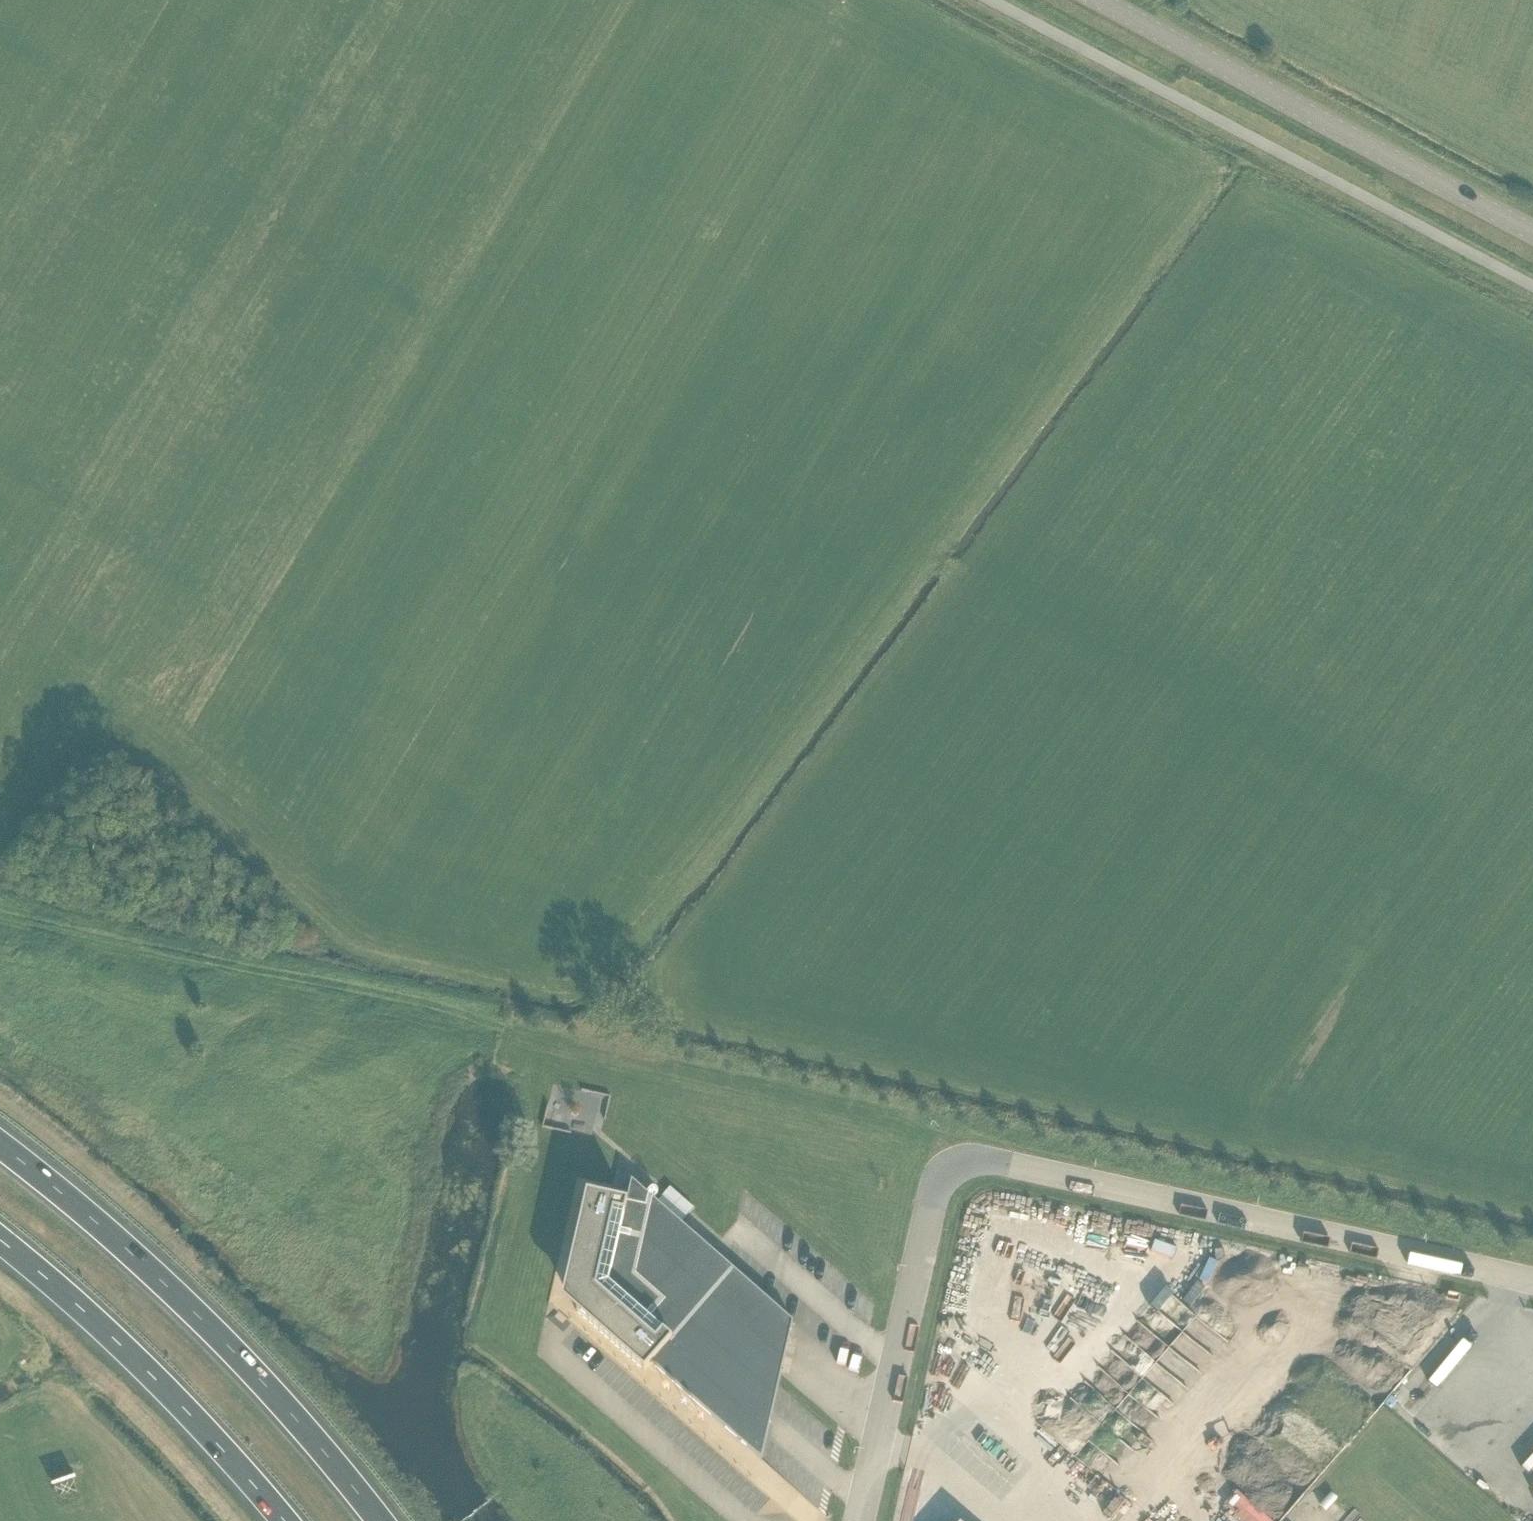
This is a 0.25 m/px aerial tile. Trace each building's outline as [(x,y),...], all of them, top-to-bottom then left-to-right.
[(588,1087),(581,1117),(604,1122),(611,1092),(588,1087)] [(761,1459),(792,1321),(630,1180),(625,1202),(585,1193),(561,1299),(643,1371),(651,1362),(761,1459)] [(1389,1395),(1412,1367),(1367,1330),(1354,1346),(1373,1362),(1370,1364),(1383,1375),(1371,1389),(1379,1396),(1383,1391),(1389,1395)]
